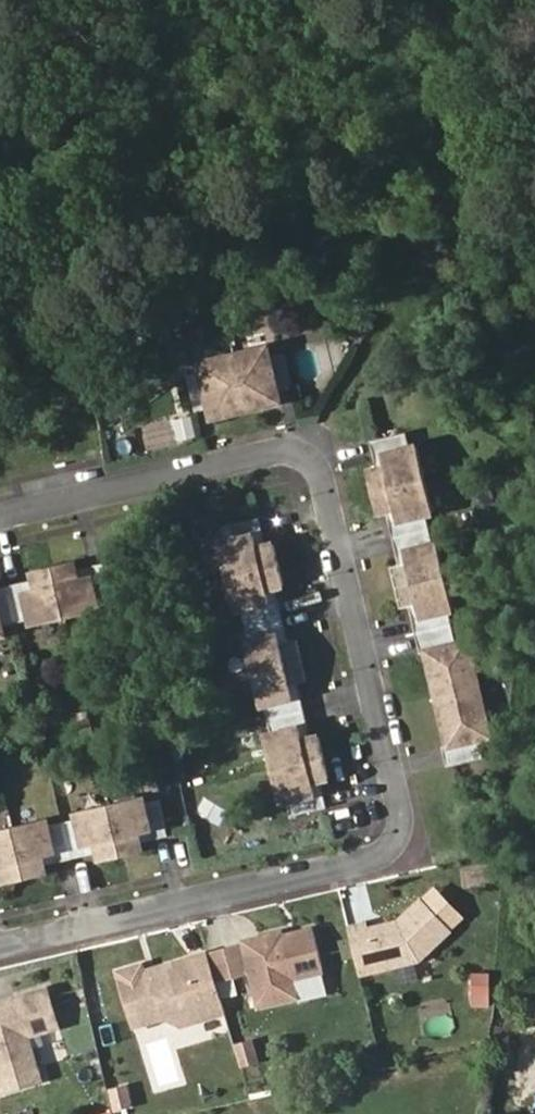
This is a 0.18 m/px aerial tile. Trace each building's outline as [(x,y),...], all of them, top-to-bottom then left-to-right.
[(293,387),(285,352),(269,355),(268,347),(234,355),(246,408),(267,403),(265,394),(263,386),(276,383),(278,391),(293,387)] [(246,408),(234,355),(201,362),(203,370),(188,374),(196,410),(211,407),(210,399),(222,396),(224,403),(226,413),(246,408)] [(278,391),(276,383),(263,386),(265,394),(278,391)] [(280,400),(278,391),(265,394),(267,403),(280,400)] [(226,413),(224,403),(211,407),(213,415),(226,413)] [(425,479),(417,445),(410,447),(406,432),(376,439),(370,440),(374,455),(382,453),(385,466),(377,468),(368,470),(373,491),(425,479)] [(385,466),(382,453),(374,455),(377,468),(385,466)] [(433,512),(425,479),(373,491),(378,512),(387,510),(395,508),(398,521),(390,522),(393,537),(429,528),(426,514),(433,512)] [(398,521),(395,508),(387,510),(390,522),(398,521)] [(279,564),(274,542),(265,544),(257,546),(254,534),(262,532),(259,517),(253,518),(222,526),(226,541),(219,543),(227,576),(279,564)] [(448,575),(440,541),(433,543),(429,528),(393,537),(397,552),(405,550),(408,563),(400,565),(391,567),(396,587),(448,575)] [(265,544),(262,532),(254,534),(257,546),(265,544)] [(408,563),(405,550),(397,552),(400,565),(408,563)] [(99,607),(90,572),(77,575),(76,570),(73,559),(53,564),(65,616),(99,607)] [(65,616),(53,564),(32,569),(34,577),(7,584),(16,621),(31,617),(32,624),(65,616)] [(281,613),(278,598),(270,600),(267,587),(275,585),(284,583),(279,564),(227,576),(235,609),(241,607),(245,622),(281,613)] [(34,577),(32,569),(0,577),(0,586),(7,584),(34,577)] [(456,609),(448,575),(396,587),(400,608),(409,606),(417,604),(420,617),(413,619),(416,635),(452,627),(448,610),(456,609)] [(7,584),(0,586),(0,632),(3,631),(1,624),(16,621),(7,584)] [(278,598),(275,585),(267,587),(270,600),(278,598)] [(420,617),(417,604),(409,606),(413,619),(420,617)] [(302,660),(297,639),(288,641),(280,643),(277,630),(285,628),(281,613),(245,622),(248,637),(244,638),(252,672),(302,660)] [(477,685),(467,641),(456,643),(452,627),(416,635),(420,652),(426,650),(433,649),(438,670),(431,671),(437,695),(477,685)] [(288,641),(285,628),(277,630),(280,643),(288,641)] [(438,670),(433,649),(426,650),(431,671),(438,670)] [(431,671),(426,650),(420,652),(441,741),(447,739),(442,718),(437,698),(437,695),(431,671)] [(293,697),(290,684),(298,682),(307,680),(302,660),(252,672),(260,705),(264,704),(268,718),(304,709),(301,695),(293,697)] [(301,695),(298,682),(290,684),(293,697),(301,695)] [(487,730),(477,685),(437,695),(437,698),(442,718),(449,716),(454,737),(447,739),(441,741),(445,755),(481,747),(477,732),(487,730)] [(325,756),(320,735),(311,737),(303,739),(300,726),(308,724),(304,709),(268,718),(271,733),(264,735),(272,768),(325,756)] [(454,737),(449,716),(442,718),(447,739),(454,737)] [(311,737),(308,724),(300,726),(303,739),(311,737)] [(313,780),(321,778),(329,776),(325,756),(272,768),(280,801),(287,800),(291,816),(321,808),(327,807),(324,791),(316,793),(313,780)] [(324,791),(321,778),(313,780),(316,793),(324,791)] [(167,830),(160,798),(144,802),(143,795),(109,803),(122,855),(142,850),(140,841),(138,833),(151,830),(153,838),(168,835),(167,830)] [(122,855),(109,803),(76,811),(78,818),(63,821),(71,858),(86,854),(85,846),(97,843),(99,851),(101,860),(122,855)] [(71,858),(63,821),(48,825),(47,818),(13,826),(25,878),(46,873),(44,864),(42,856),(55,853),(57,861),(71,858)] [(13,826),(0,829),(0,866),(1,866),(3,874),(5,883),(25,878),(13,826)] [(153,838),(151,830),(138,833),(140,841),(153,838)] [(99,851),(97,843),(85,846),(86,854),(99,851)] [(57,861),(55,853),(42,856),(44,864),(57,861)] [(400,918),(372,925),(370,919),(351,924),(364,976),(426,961),(457,931),(424,896),(400,918)] [(303,996),(299,980),(329,973),(318,925),(287,932),(286,929),(245,939),(246,942),(212,950),(220,979),(253,971),(261,1006),(303,996)] [(212,950),(211,949),(155,965),(153,958),(117,968),(134,1029),(170,1019),(184,1028),(230,1015),(220,979),(212,950)] [(492,1006),(492,972),(475,972),(475,1006),(492,1006)] [(54,984),(0,1000),(0,1076),(5,1092),(48,1079),(35,1035),(67,1026),(54,984)] [(256,1038),(236,1043),(243,1067),(263,1062),(256,1038)] [(117,1110),(134,1107),(129,1082),(113,1085),(117,1110)]
